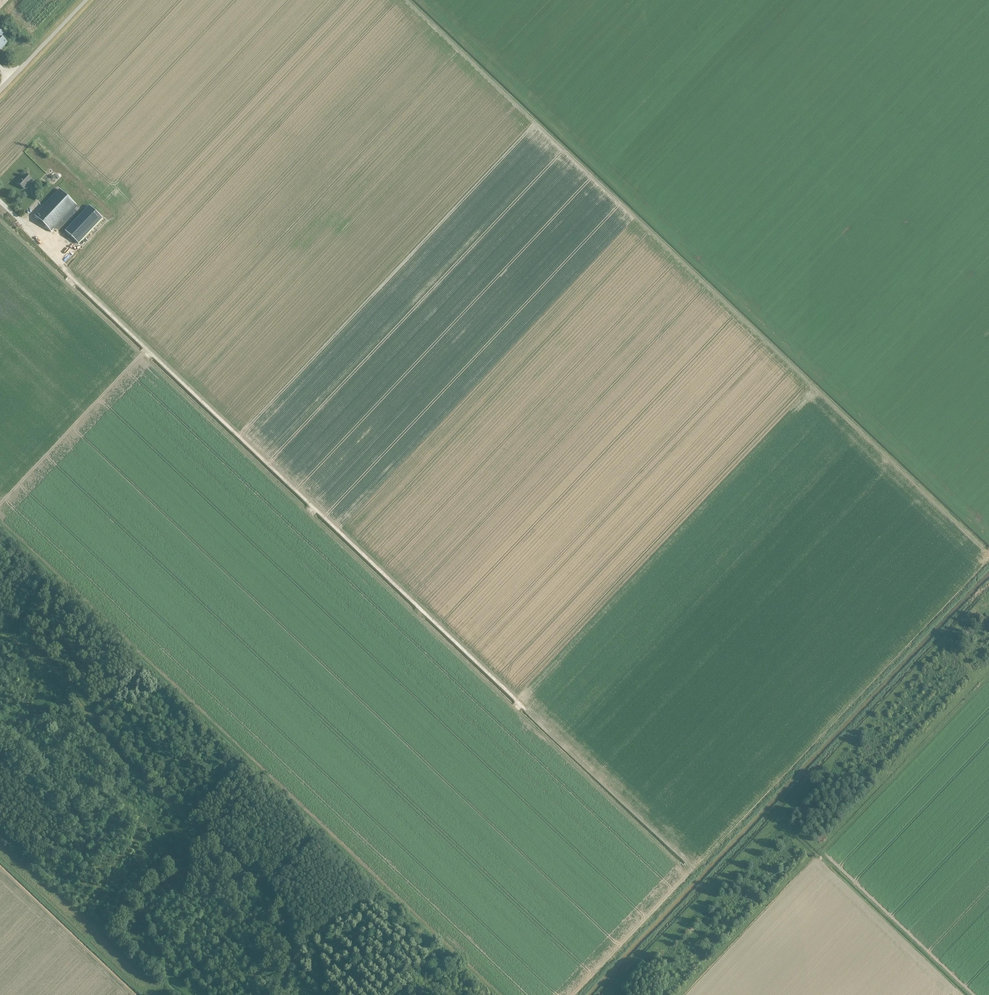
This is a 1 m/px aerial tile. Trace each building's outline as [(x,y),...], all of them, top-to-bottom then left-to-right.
[(26,175),(18,184),(25,190),(26,189),(27,190),(29,188),(28,186),(33,181),(26,175)] [(60,190),(35,216),(51,232),(77,206),(60,190)] [(65,232),(79,244),(103,219),(90,206),(65,232)]
